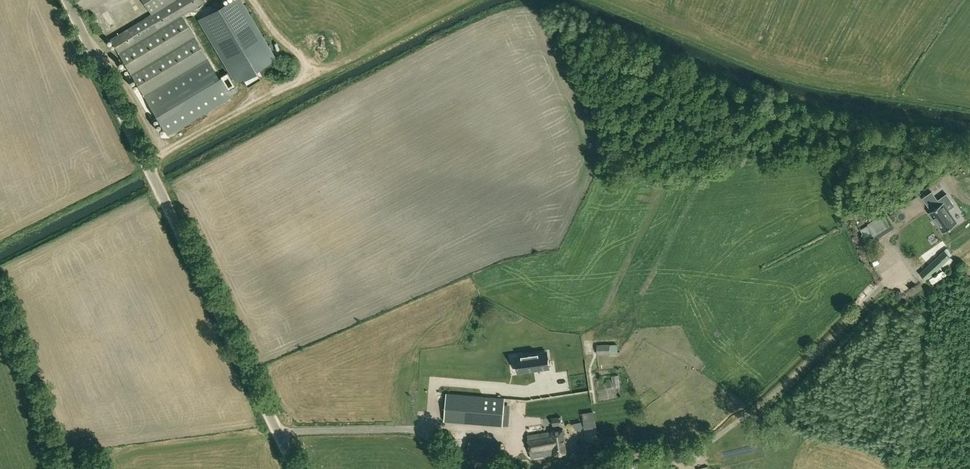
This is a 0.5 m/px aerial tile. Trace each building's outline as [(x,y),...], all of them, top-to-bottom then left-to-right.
[(205,57),(181,16),(182,16),(197,7),(200,12),(207,8),(202,0),(143,0),(151,14),(109,39),(169,140),(232,102),(228,96),(237,90),(226,72),(217,77),(205,57)] [(239,81),(245,90),(261,80),(256,71),(276,59),(240,0),(232,0),(198,20),(235,83),(239,81)] [(113,28),(119,25),(111,13),(106,16),(113,28)] [(939,206),(931,211),(944,232),(958,223),(945,202),(948,192),(939,190),(936,201),(939,206)] [(881,219),(880,217),(879,216),(869,223),(871,225),(868,226),(865,221),(860,224),(862,229),(859,230),(865,242),(873,237),(876,240),(893,228),(885,217),(881,219)] [(870,262),(879,257),(875,249),(868,253),(869,257),(868,258),(870,262)] [(925,281),(940,268),(942,270),(953,260),(944,251),(933,260),(918,274),(925,281)] [(932,284),(946,275),(943,270),(929,279),(932,284)] [(610,344),(597,344),(597,354),(610,353),(610,344)] [(536,370),(536,369),(538,369),(539,369),(549,368),(549,364),(550,364),(549,358),(548,358),(547,352),(545,352),(522,355),(516,356),(516,357),(516,363),(517,365),(518,371),(518,372),(524,371),(535,370),(536,370)] [(476,389),(544,382),(543,372),(474,379),(476,389)] [(502,426),(505,398),(447,393),(444,421),(502,426)] [(613,408),(607,409),(584,412),(586,428),(599,426),(600,429),(607,428),(607,425),(615,424),(613,408)] [(552,417),(552,425),(562,424),(562,421),(564,421),(564,415),(552,417)] [(527,434),(530,457),(566,452),(563,429),(527,434)] [(467,457),(479,458),(478,463),(493,464),(494,459),(500,459),(501,443),(469,440),(467,457)]
